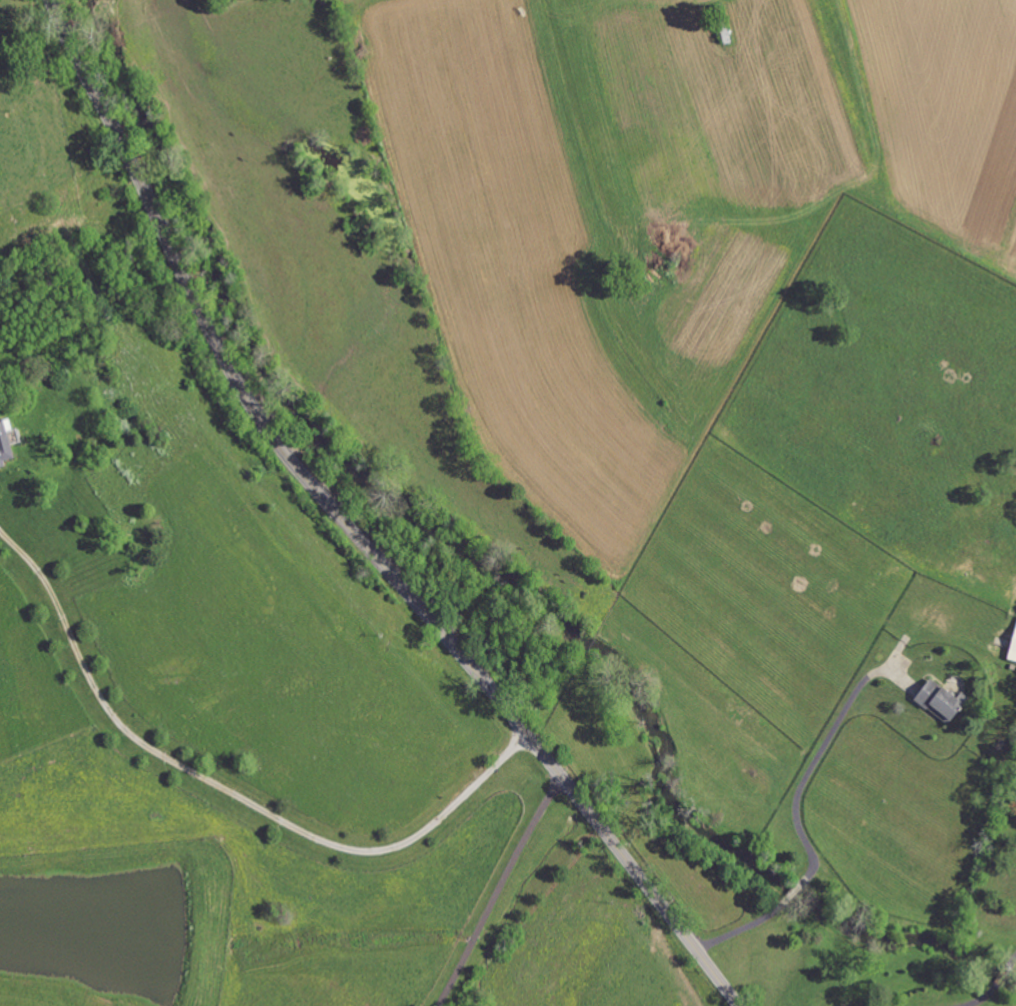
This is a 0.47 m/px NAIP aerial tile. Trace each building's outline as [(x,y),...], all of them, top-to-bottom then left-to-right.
[(1015,663),(1015,617),(1005,661),(1015,663)] [(959,692),(954,698),(927,678),(911,700),(946,726),(967,697),(959,692)]
